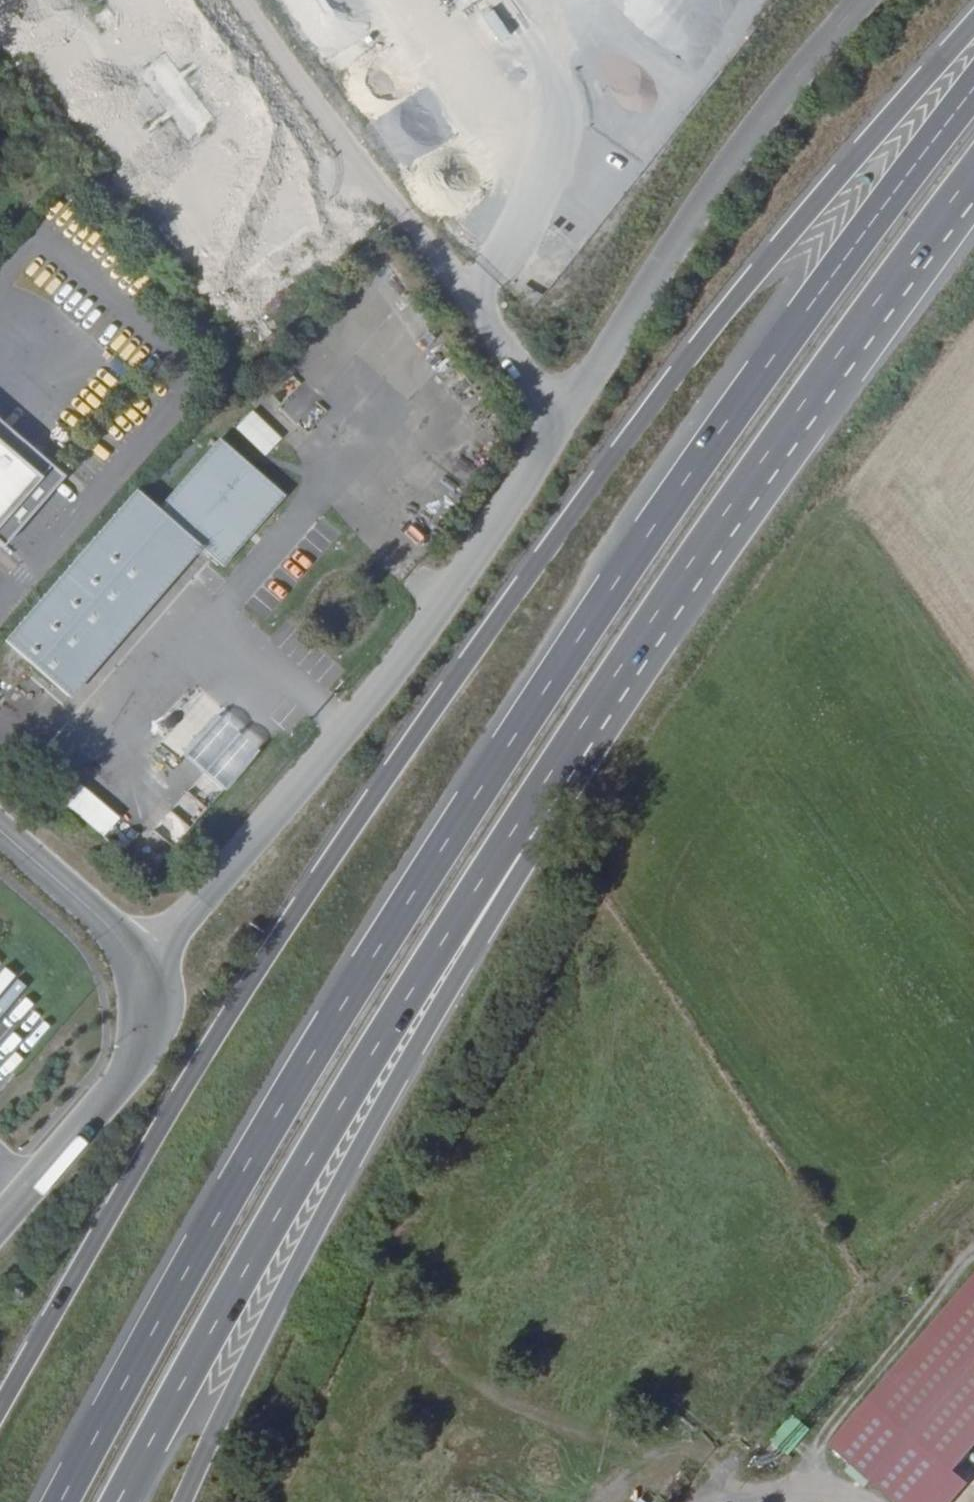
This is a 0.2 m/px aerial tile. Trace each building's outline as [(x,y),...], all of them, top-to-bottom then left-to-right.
[(89,12),(102,29),(112,22),(100,5),(89,12)] [(151,68),(179,125),(229,101),(201,44),(151,68)] [(368,332),(381,308),(349,292),(337,315),(368,332)] [(21,422),(30,430),(51,407),(42,399),(21,422)] [(233,426),(264,455),(281,436),(250,408),(233,426)] [(56,461),(0,414),(0,435),(46,474),(56,461)] [(56,461),(46,474),(0,435),(0,536),(10,545),(71,474),(56,461)] [(137,487),(5,638),(69,696),(198,543),(222,562),(287,497),(220,437),(158,507),(137,487)] [(203,771),(170,810),(189,827),(258,745),(217,711),(181,753),(203,771)] [(185,719),(172,734),(181,742),(174,750),(178,754),(199,731),(185,719)] [(60,802),(102,836),(118,815),(77,782),(60,802)] [(18,991),(0,978),(0,1016),(18,991)] [(26,1050),(47,1024),(37,1015),(15,1041),(26,1050)] [(899,1501),(950,1501),(968,1481),(955,1470),(973,1448),(973,1276),(831,1443),(899,1501)] [(789,1455),(811,1429),(792,1414),(771,1441),(789,1455)]
